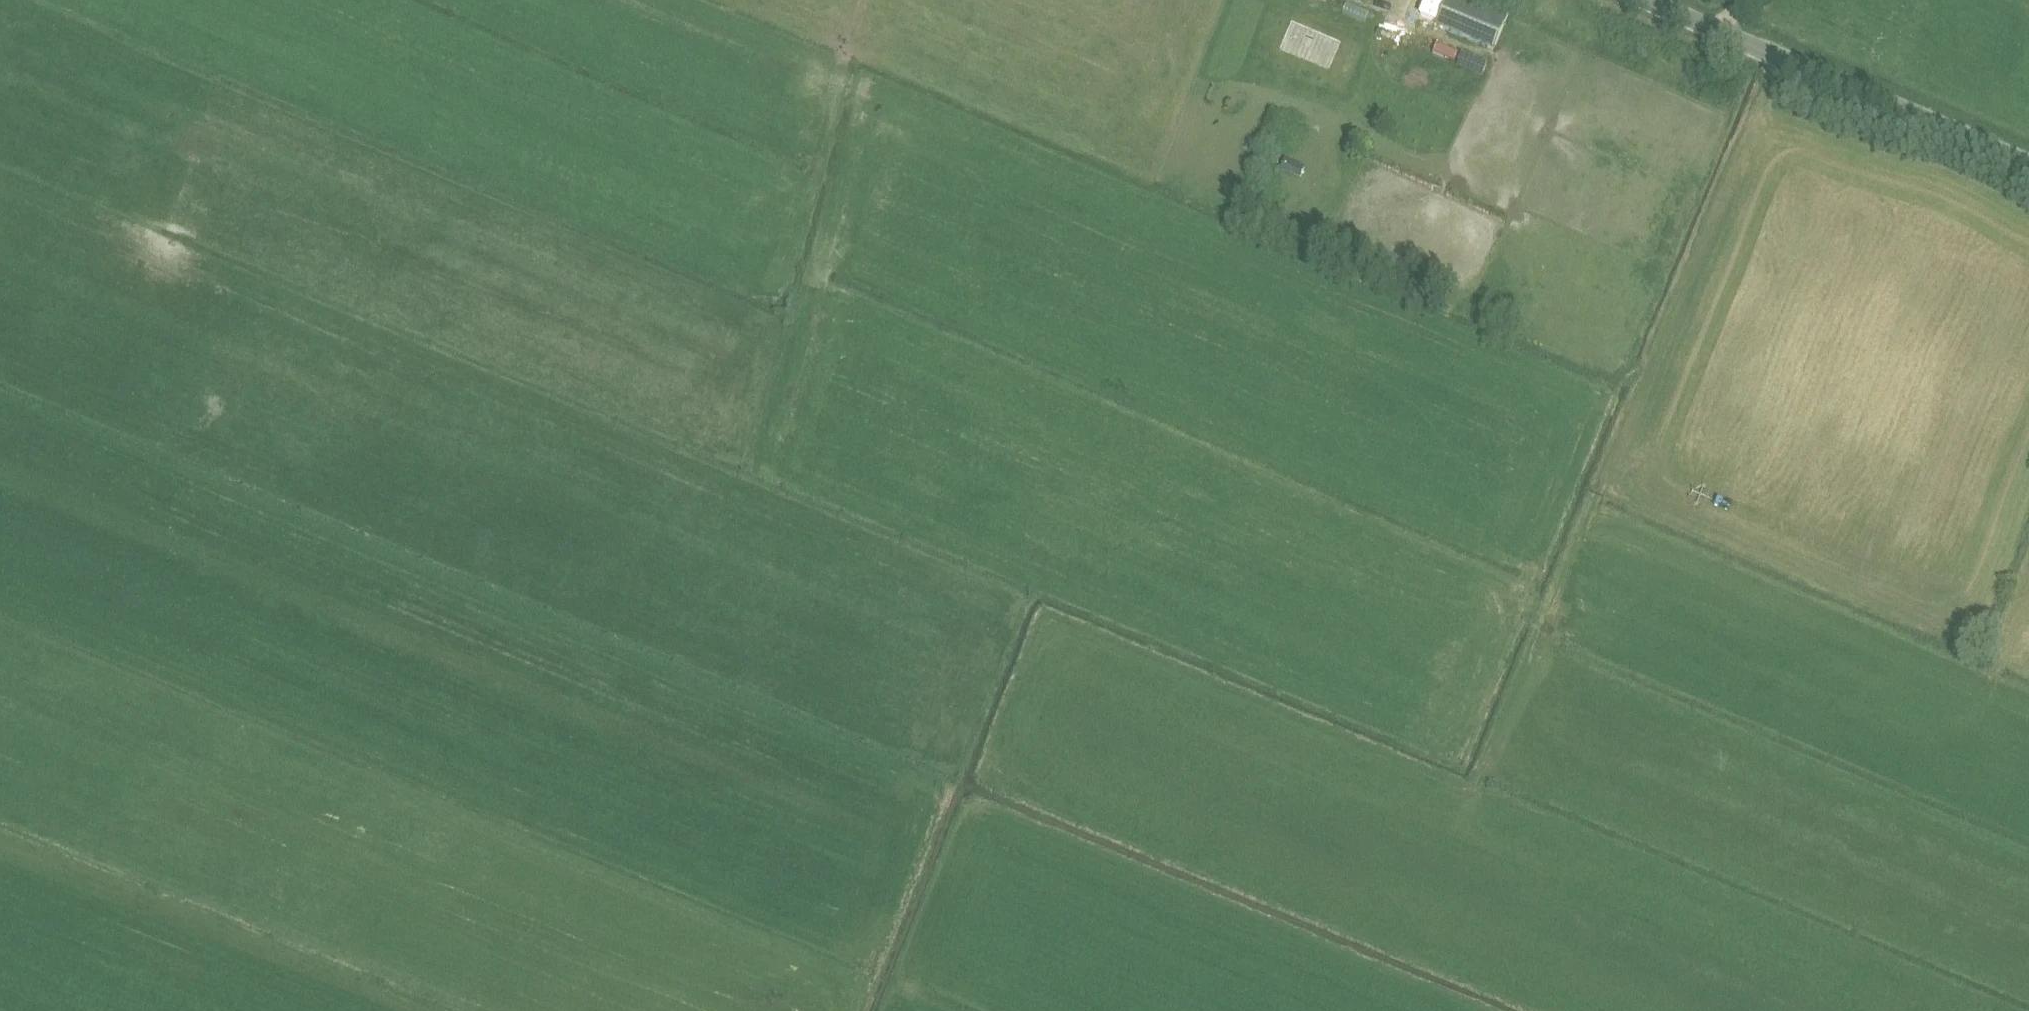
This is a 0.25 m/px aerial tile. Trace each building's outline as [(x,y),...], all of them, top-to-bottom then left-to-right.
[(1494,50),(1509,14),(1475,0),(1446,0),(1435,26),(1494,50)]
